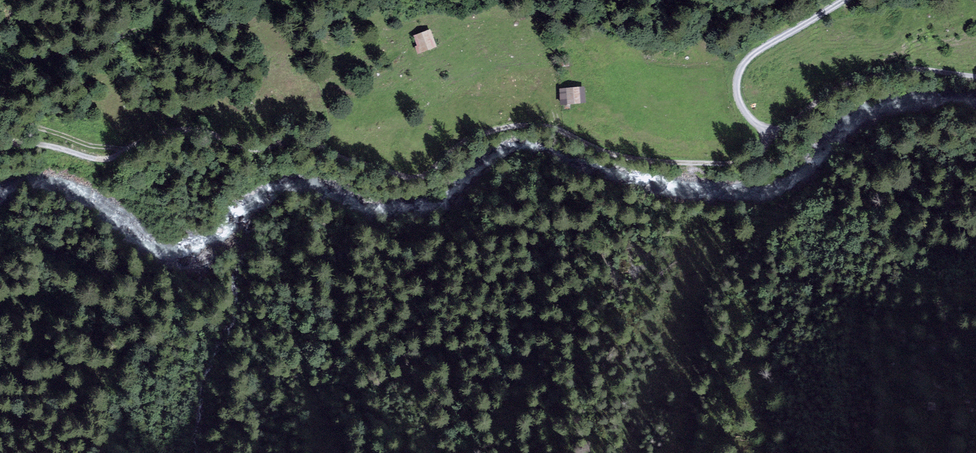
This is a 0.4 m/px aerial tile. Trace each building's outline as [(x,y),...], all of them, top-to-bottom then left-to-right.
[(429,32),(416,37),(419,45),(415,46),(417,51),(434,46),(429,32)] [(583,89),(561,90),(562,103),(584,101),(583,89)]
